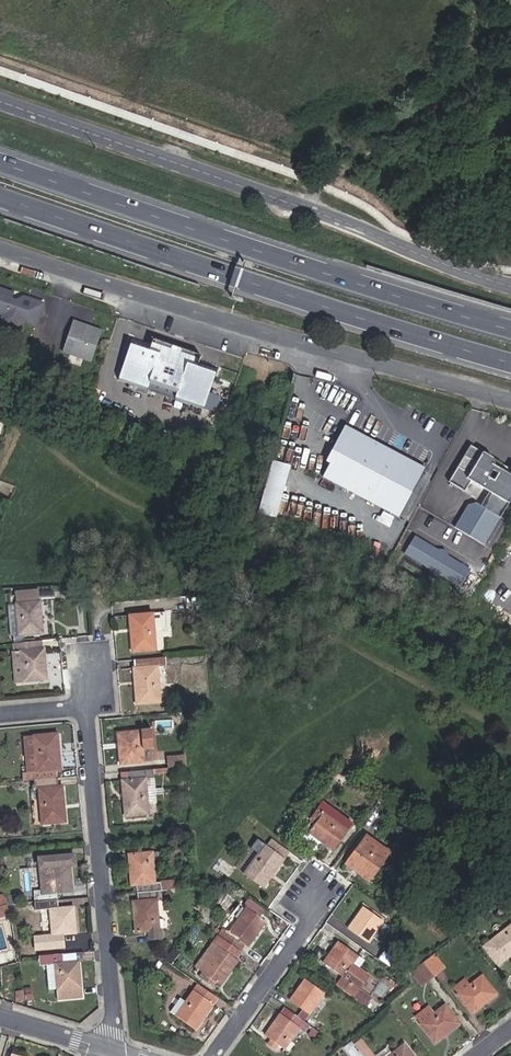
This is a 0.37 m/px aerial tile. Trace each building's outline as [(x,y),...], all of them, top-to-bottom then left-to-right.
[(41,321),(46,304),(32,299),(31,302),(23,300),(19,302),(14,300),(16,294),(0,289),(0,314),(5,316),(7,317),(6,320),(9,325),(18,328),(23,325),(25,320),(30,317),(41,321)] [(32,299),(16,294),(14,300),(19,302),(23,300),(31,302),(32,299)] [(26,323),(39,327),(41,321),(30,317),(25,320),(23,325),(18,328),(9,325),(6,320),(7,317),(5,316),(2,325),(23,332),(26,323)] [(66,350),(95,359),(104,331),(87,326),(86,328),(75,324),(66,350)] [(180,355),(170,352),(172,347),(153,341),(152,345),(133,339),(119,381),(203,410),(218,368),(199,361),(201,357),(182,350),(180,355)] [(425,468),(352,429),(326,480),(399,518),(425,468)] [(487,545),(510,496),(510,467),(508,472),(491,464),(494,457),(467,444),(449,482),(481,498),(478,505),(468,500),(454,529),(487,545)] [(255,511),(273,517),(289,465),(271,459),(255,511)] [(425,528),(415,547),(438,559),(442,550),(447,542),(448,540),(425,528)] [(354,532),(344,551),(374,567),(383,548),(354,532)] [(98,596),(97,584),(88,585),(89,596),(98,596)] [(42,632),(38,589),(15,592),(19,634),(42,632)] [(164,613),(130,616),(133,651),(154,649),(153,632),(166,630),(164,613)] [(46,678),(42,640),(12,643),(13,650),(20,649),(23,681),(46,678)] [(13,650),(15,681),(23,681),(20,649),(13,650)] [(165,666),(164,657),(134,660),(135,668),(134,668),(137,703),(159,702),(156,667),(165,666)] [(140,732),(117,733),(120,763),(143,761),(140,732)] [(26,773),(22,774),(22,781),(33,780),(56,778),(55,769),(59,768),(56,733),(33,735),(37,770),(32,771),(32,773),(26,773)] [(33,735),(23,736),(26,773),(32,773),(32,771),(37,770),(33,735)] [(167,757),(169,767),(186,766),(185,755),(167,757)] [(154,779),(153,769),(121,772),(125,816),(148,814),(147,805),(144,780),(154,779)] [(61,786),(57,786),(56,778),(33,780),(22,781),(23,787),(33,786),(34,788),(38,788),(41,823),(64,821),(61,786)] [(147,805),(157,804),(154,779),(144,780),(147,805)] [(333,850),(352,825),(321,803),(308,821),(313,825),(308,832),(333,850)] [(390,854),(365,835),(347,860),(372,878),(390,854)] [(244,874),(264,888),(289,852),(271,839),(267,846),(265,845),(244,874)] [(160,890),(172,889),(173,889),(173,881),(154,882),(153,867),(158,866),(157,852),(129,854),(131,885),(132,893),(137,893),(160,890)] [(71,890),(69,864),(74,864),(73,855),(38,858),(39,867),(46,867),(48,892),(41,893),(33,893),(34,901),(57,899),(56,891),(71,890)] [(344,863),(370,881),(372,878),(347,860),(344,863)] [(46,867),(39,867),(41,893),(48,892),(46,867)] [(161,896),(172,895),(172,889),(160,890),(137,893),(138,900),(132,901),(135,932),(147,931),(148,939),(161,937),(160,929),(158,930),(155,899),(161,899),(161,896)] [(57,908),(57,899),(34,901),(35,909),(39,909),(41,935),(74,932),(71,907),(57,908)] [(228,933),(223,929),(218,935),(239,951),(244,944),(248,947),(265,922),(258,917),(262,911),(247,900),(245,904),(247,906),(228,933)] [(9,915),(7,904),(0,906),(0,917),(9,915)] [(382,922),(363,908),(348,929),(367,943),(382,922)] [(505,960),(510,955),(510,926),(492,941),(483,948),(497,966),(505,960)] [(240,952),(239,951),(218,935),(213,942),(218,946),(201,971),(204,973),(200,977),(212,986),(215,981),(221,985),(238,961),(235,959),(240,952)] [(213,942),(196,967),(201,971),(218,946),(213,942)] [(349,967),(357,956),(339,943),(324,963),(342,977),(336,985),(343,991),(350,982),(359,988),(367,976),(355,968),(354,970),(349,967)] [(58,945),(38,947),(39,956),(42,956),(58,954),(58,945)] [(173,947),(164,960),(196,983),(198,980),(172,961),(179,952),(173,947)] [(391,966),(396,959),(384,951),(379,957),(391,966)] [(84,960),(83,952),(62,954),(62,962),(77,960),(84,960)] [(62,962),(62,954),(58,954),(42,956),(39,956),(40,965),(44,965),(54,964),(55,979),(50,980),(51,988),(56,987),(57,998),(81,996),(77,960),(62,962)] [(438,960),(434,954),(422,963),(428,970),(438,960)] [(445,968),(438,960),(428,970),(433,977),(445,968)] [(422,963),(410,973),(416,980),(428,970),(422,963)] [(44,965),(46,980),(50,980),(55,979),(54,964),(44,965)] [(416,980),(421,986),(433,977),(428,970),(416,980)] [(496,994),(482,976),(470,985),(458,995),(472,1013),(496,994)] [(465,979),(453,989),(458,995),(470,985),(465,979)] [(323,994),(305,980),(290,1001),(309,1014),(323,994)] [(218,998),(199,985),(194,991),(213,1005),(218,998)] [(31,1000),(29,989),(23,990),(24,999),(25,1001),(31,1000)] [(23,990),(15,992),(16,996),(24,999),(23,990)] [(213,1005),(194,991),(186,1003),(177,1017),(195,1030),(213,1005)] [(170,1012),(177,1017),(186,1003),(180,999),(170,1012)] [(458,1023),(444,1006),(421,1024),(434,1042),(458,1023)] [(311,1026),(285,1008),(280,1014),(300,1028),(306,1033),(311,1026)] [(268,1044),(274,1049),(278,1044),(284,1049),(300,1028),(280,1014),(265,1035),(271,1040),(268,1044)] [(323,1026),(317,1022),(313,1028),(318,1032),(323,1026)] [(306,1033),(314,1039),(318,1032),(313,1028),(311,1026),(306,1033)] [(361,1038),(354,1044),(363,1055),(374,1055),(361,1038)] [(404,1044),(391,1054),(386,1047),(374,1055),(413,1055),(404,1044)]
